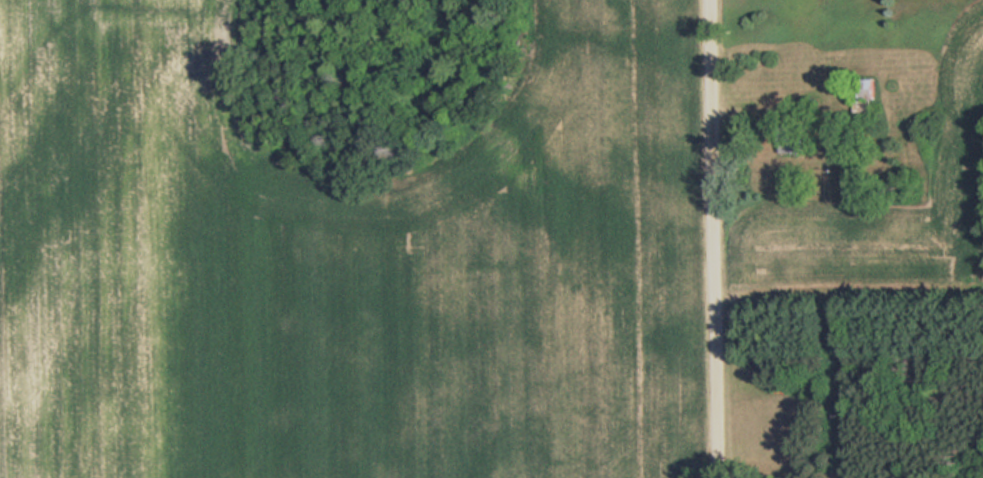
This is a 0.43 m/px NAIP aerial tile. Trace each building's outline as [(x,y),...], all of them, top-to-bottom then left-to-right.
[(876,113),(876,80),(857,80),(857,113),(876,113)]
